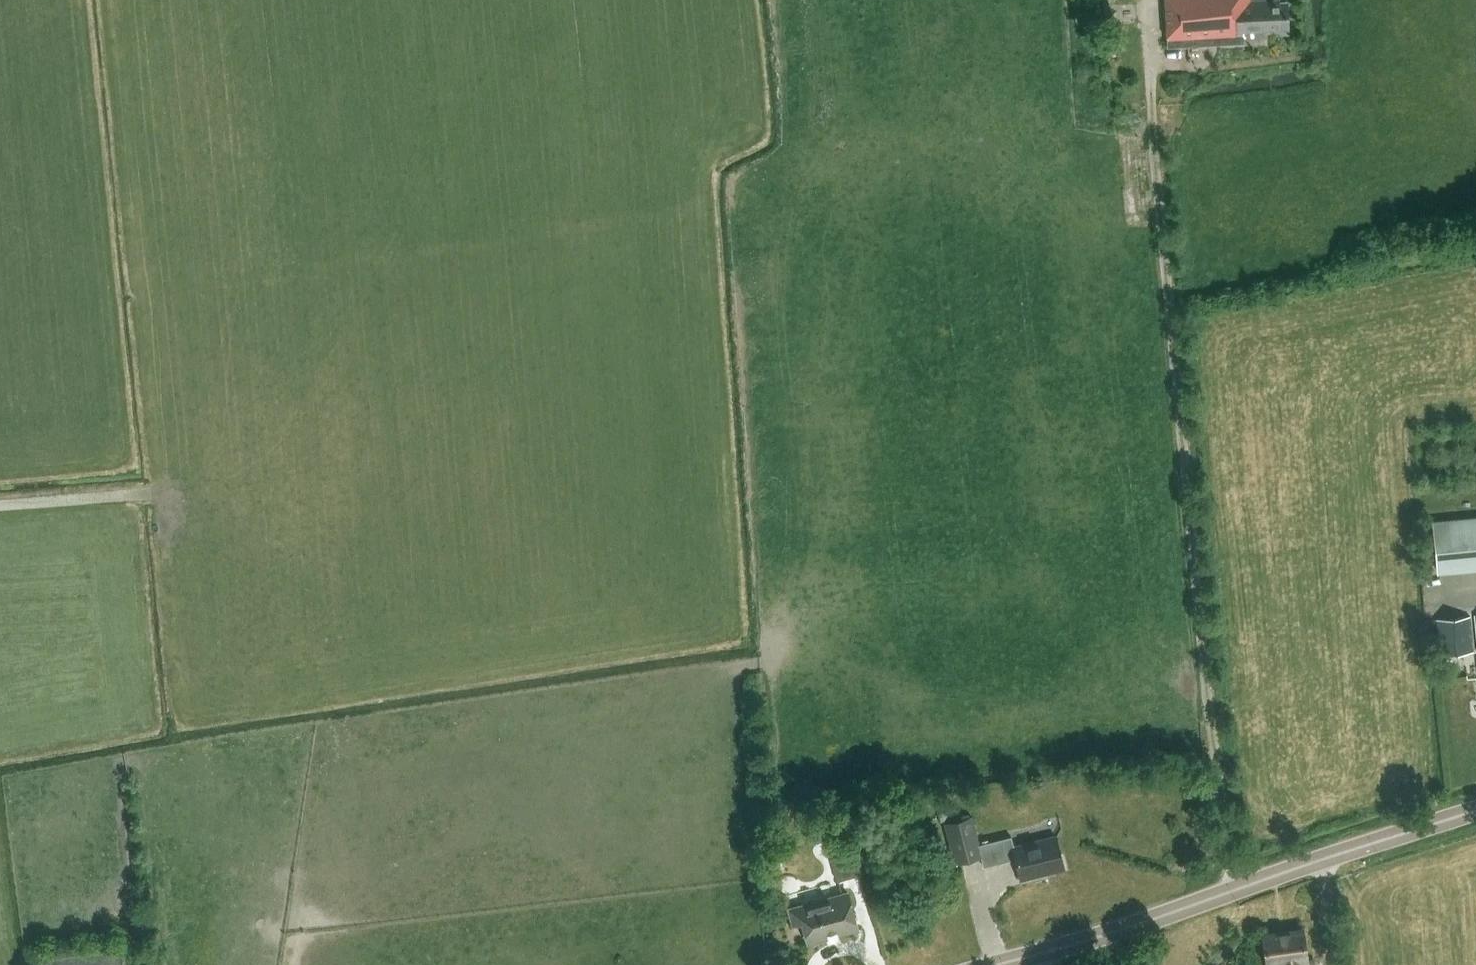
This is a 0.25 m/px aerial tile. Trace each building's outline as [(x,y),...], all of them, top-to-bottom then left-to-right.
[(1287,27),(1285,0),(1280,0),(1277,0),(1165,0),(1168,46),(1243,41),(1242,30),(1287,27)] [(1436,567),(1475,563),(1475,514),(1432,519),(1436,567)] [(1475,651),(1471,615),(1437,618),(1440,654),(1475,651)] [(1064,867),(1057,836),(1015,846),(1012,835),(980,843),(973,815),(946,822),(956,861),(982,854),(984,865),(1016,857),(1021,877),(1064,867)] [(838,880),(863,873),(854,844),(830,851),(838,880)] [(809,941),(859,928),(849,891),(790,907),(794,923),(803,921),(809,941)] [(1311,961),(1307,962),(1303,928),(1263,934),(1267,964),(1270,964),(1274,964),(1312,964),(1311,961)]
